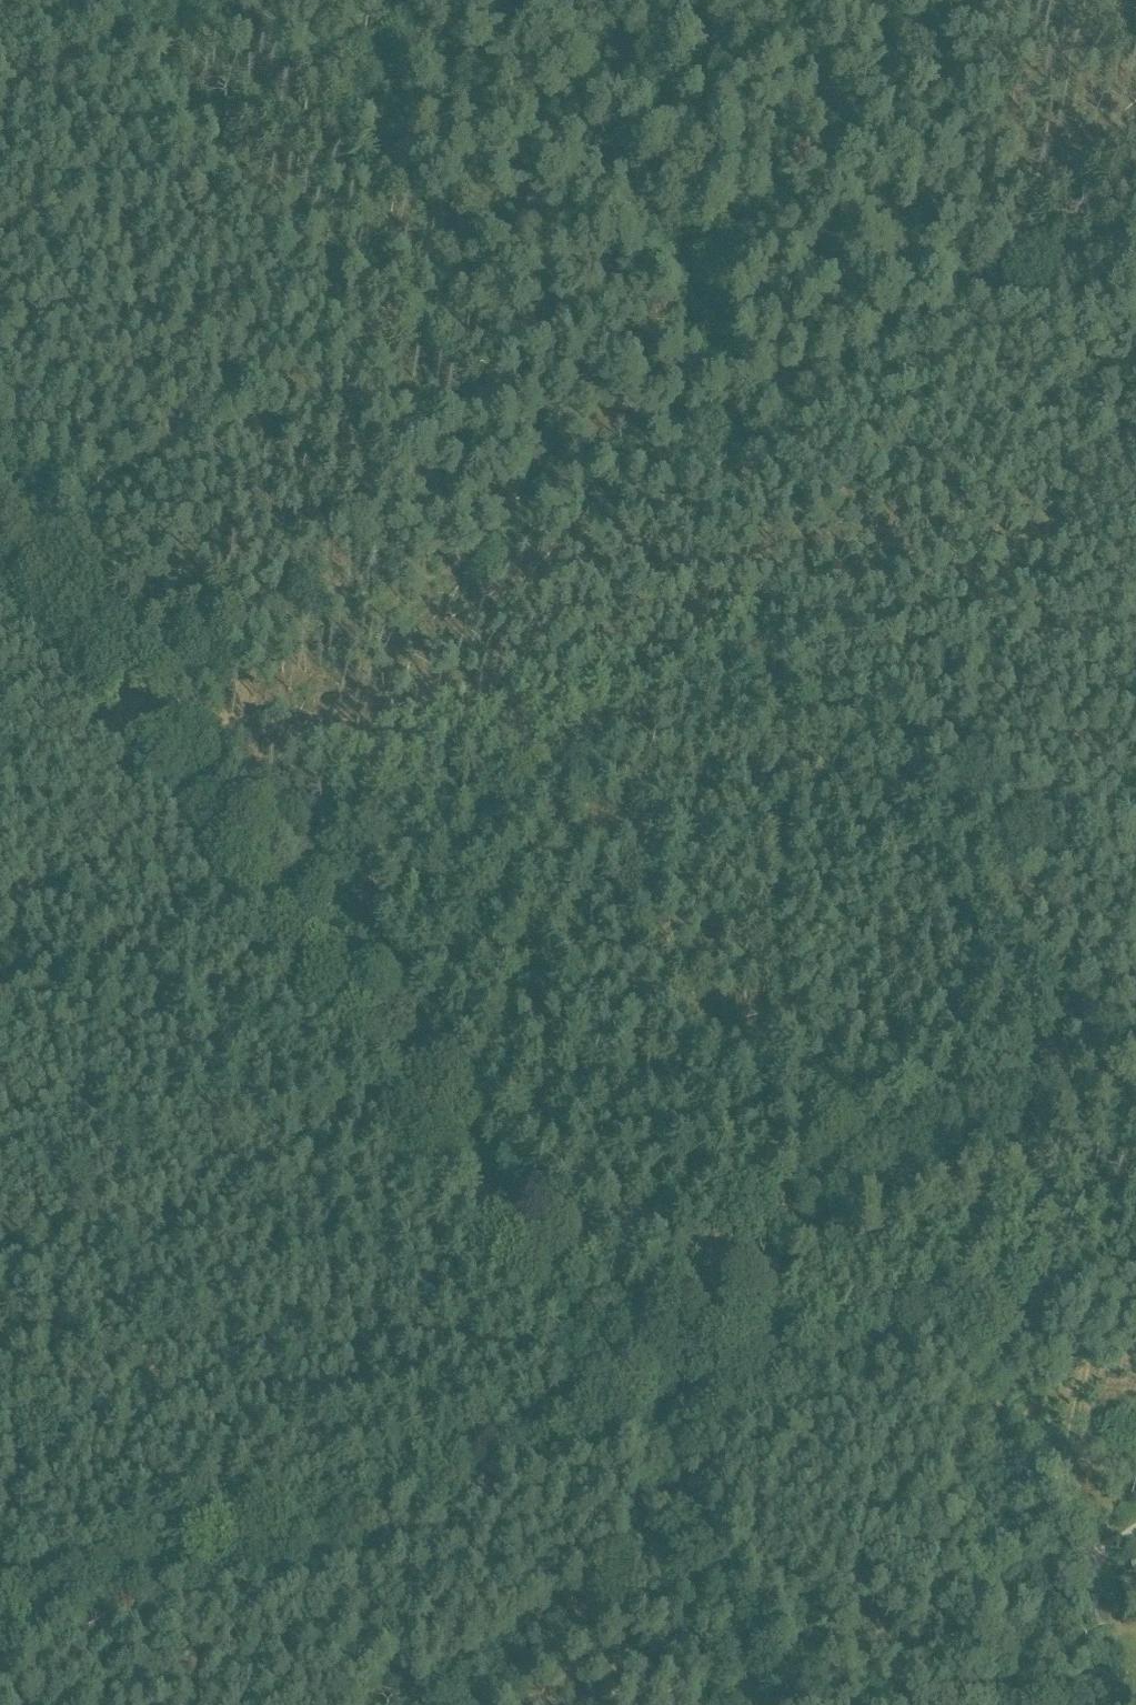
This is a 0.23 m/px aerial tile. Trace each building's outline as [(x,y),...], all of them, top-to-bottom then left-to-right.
[(1135,1574),(1135,1554),(1128,1556),(1133,1575),(1135,1574)]
